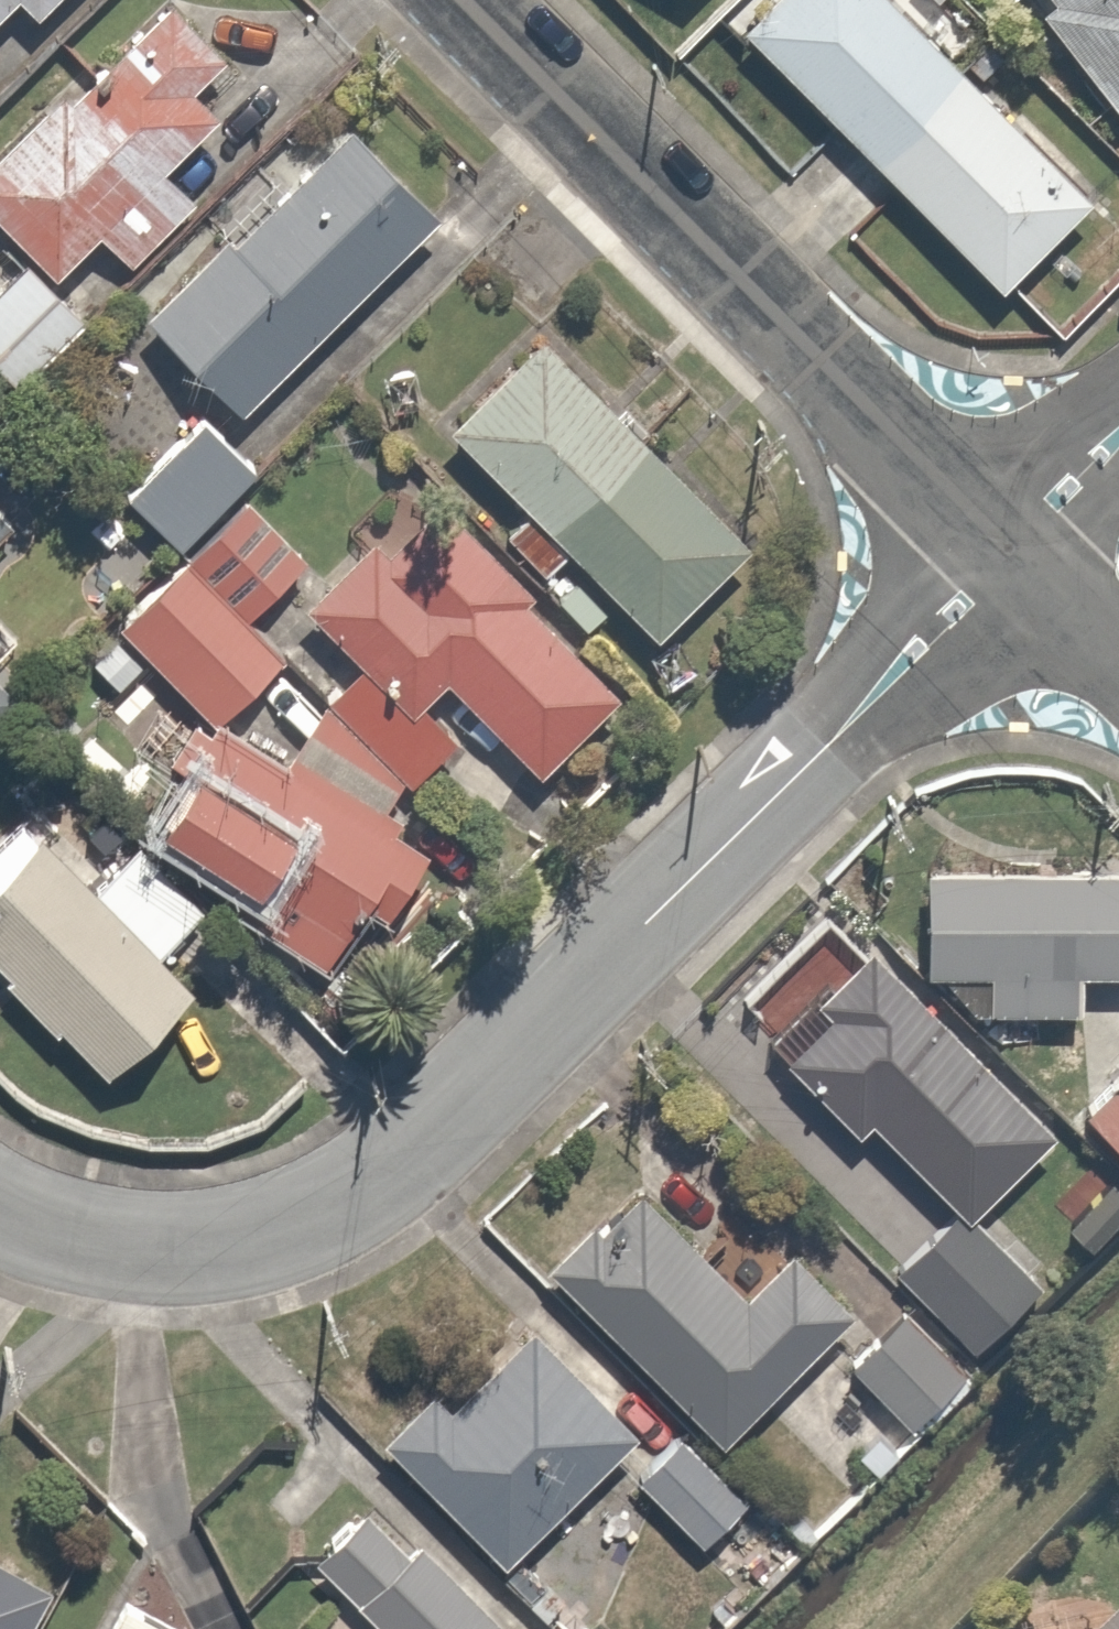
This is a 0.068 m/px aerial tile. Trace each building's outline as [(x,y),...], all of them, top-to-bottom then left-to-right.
[(18,0),(0,0),(0,18),(18,0)] [(34,9),(43,0),(25,0),(34,9)] [(903,0),(771,0),(752,19),(1020,283),(1104,198),(903,0)] [(1118,98),(1118,0),(1048,0),(1118,98)] [(71,102),(58,89),(0,148),(0,215),(36,251),(56,271),(99,228),(137,266),(247,156),(200,109),(237,71),(170,4),(71,102)] [(336,121),(145,311),(244,410),(435,220),(336,121)] [(27,260),(0,287),(0,370),(22,392),(90,323),(27,260)] [(572,554),(648,630),(749,528),(542,322),(441,424),(520,502),(495,527),(547,579),(572,554)] [(121,490),(182,548),(239,488),(257,469),(196,411),(121,490)] [(228,710),(285,650),(267,633),(299,599),(326,571),(239,488),(182,548),(113,620),(202,705),(218,721),(228,710)] [(326,571),(299,599),(363,661),(287,746),(384,803),(457,727),(425,697),(445,676),(538,765),(612,688),(519,599),(533,584),(441,496),(398,541),(376,519),(326,571)] [(11,692),(0,680),(0,703),(11,692)] [(287,746),(228,710),(218,721),(202,705),(168,761),(183,771),(159,812),(248,865),(227,899),(343,968),(372,920),(402,937),(456,847),(384,803),(287,746)] [(133,841),(94,880),(41,828),(0,870),(0,965),(108,1072),(196,982),(165,950),(204,911),(133,841)] [(930,861),(927,971),(958,972),(957,1007),(993,1008),(992,1037),(1079,1039),(1081,970),(1118,971),(1118,865),(930,861)] [(873,946),(770,1051),(853,1132),(871,1113),(980,1219),(1064,1133),(873,946)] [(1085,1113),(1118,1146),(1118,1077),(1085,1113)] [(1118,1167),(1067,1221),(1099,1251),(1118,1230),(1118,1168),(1118,1167)] [(746,1291),(639,1175),(549,1258),(714,1435),(853,1306),(796,1245),(746,1291)] [(1039,1295),(951,1209),(889,1273),(977,1359),(1039,1295)] [(974,1371),(901,1303),(851,1356),(924,1425),(974,1371)] [(574,1532),(627,1475),(654,1446),(523,1324),(446,1406),(427,1387),(379,1438),(511,1561),(555,1515),(574,1532)] [(660,1453),(633,1482),(700,1544),(747,1492),(681,1430),(660,1453)] [(421,1533),(401,1552),(361,1510),(307,1561),(372,1628),(511,1628),(421,1533)] [(30,1582),(0,1566),(0,1628),(7,1628),(30,1582)] [(110,1592),(92,1628),(185,1628),(110,1592)]
